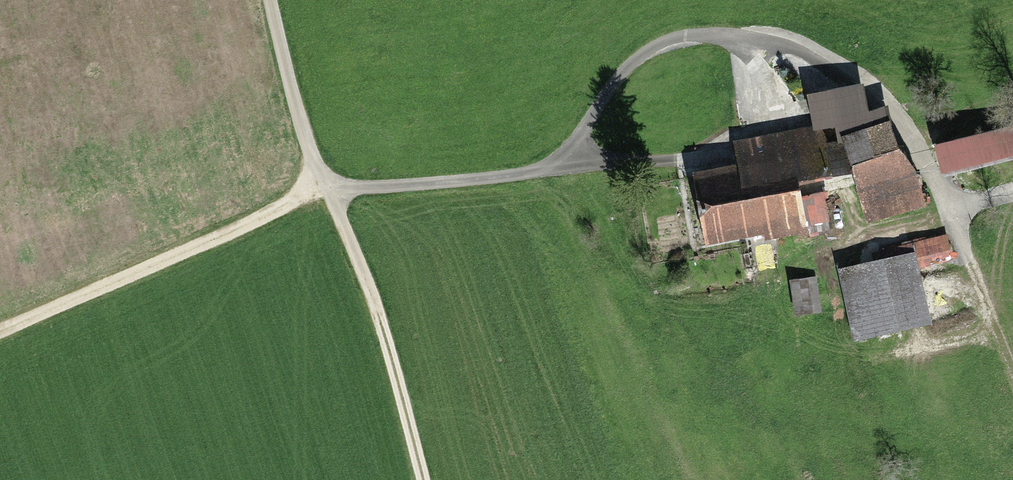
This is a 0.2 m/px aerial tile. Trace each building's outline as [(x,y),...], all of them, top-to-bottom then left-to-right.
[(891,124),(863,136),(895,213),(923,201),(891,124)] [(939,148),(946,174),(1012,158),(1012,130),(939,148)] [(815,132),(741,147),(745,170),(698,179),(711,243),(802,226),(794,184),(825,178),(815,132)] [(912,257),(840,272),(853,337),(925,322),(912,257)]
